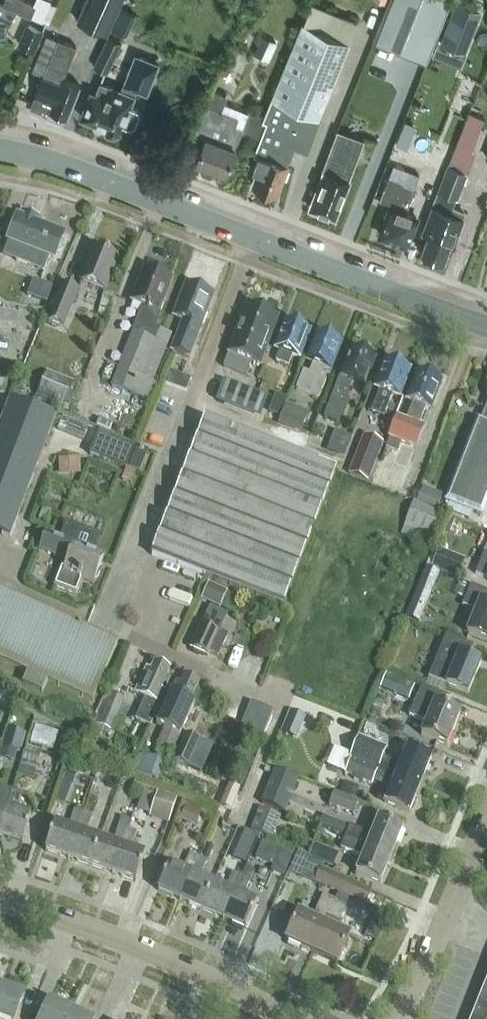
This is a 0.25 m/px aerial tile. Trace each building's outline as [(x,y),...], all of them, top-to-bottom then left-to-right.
[(12,8),(31,16),(32,15),(41,20),(50,0),(35,0),(34,4),(26,0),(4,0),(3,4),(12,8)] [(77,20),(106,33),(121,0),(86,0),(77,20)] [(373,40),(426,61),(449,0),(389,0),(373,40)] [(12,8),(3,4),(0,2),(0,35),(7,34),(6,22),(12,8)] [(457,3),(442,41),(466,51),(481,13),(457,3)] [(136,13),(120,7),(111,28),(126,34),(136,13)] [(35,51),(43,30),(25,23),(17,43),(35,51)] [(351,42),(304,23),(265,115),(263,120),(266,121),(260,137),(253,155),(258,156),(253,168),(259,171),(254,185),(276,193),(281,178),(283,179),(288,165),(283,164),(286,158),(290,160),(298,141),(308,145),(325,102),(326,102),(351,42)] [(122,41),(108,34),(107,37),(93,65),(108,72),(122,41)] [(277,41),(263,35),(255,53),(269,59),(277,41)] [(64,78),(76,45),(58,38),(31,106),(41,111),(41,112),(46,114),(48,109),(67,116),(80,84),(64,78)] [(158,62),(135,53),(121,90),(100,82),(95,94),(90,92),(81,116),(104,125),(107,131),(113,134),(119,131),(122,123),(130,126),(135,123),(139,112),(137,107),(129,104),(136,88),(142,91),(148,88),(158,62)] [(226,171),(235,148),(242,130),(260,137),(266,121),(263,120),(265,115),(250,109),(242,129),(231,125),(235,115),(220,110),(225,97),(212,92),(207,105),(205,104),(194,132),(205,136),(196,160),(226,171)] [(324,171),(311,207),(313,208),(312,209),(323,213),(323,212),(325,212),(333,215),(335,216),(343,193),(345,194),(349,183),(347,182),(364,139),(337,129),(322,170),(324,171)] [(396,144),(407,148),(413,133),(402,129),(396,144)] [(463,218),(464,213),(456,209),(454,214),(450,213),(456,197),(457,198),(467,172),(448,164),(431,207),(432,207),(422,232),(428,234),(422,251),(444,260),(451,240),(455,241),(463,218)] [(380,233),(393,238),(394,240),(401,243),(403,242),(406,243),(417,217),(405,212),(415,188),(388,177),(380,199),(391,203),(389,209),(387,210),(384,218),(385,220),(380,233)] [(19,218),(17,217),(8,240),(9,241),(6,249),(18,253),(15,260),(43,271),(49,256),(54,258),(63,235),(32,223),(35,216),(21,210),(20,212),(21,212),(19,218)] [(104,291),(117,257),(94,248),(81,282),(104,291)] [(171,279),(145,268),(128,313),(139,317),(112,387),(150,401),(157,383),(152,382),(171,333),(155,327),(165,300),(163,300),(171,279)] [(46,303),(52,287),(33,281),(27,296),(46,303)] [(63,327),(78,290),(63,284),(49,321),(63,327)] [(175,317),(183,320),(171,351),(189,358),(200,327),(202,328),(208,310),(205,309),(211,294),(188,284),(175,317)] [(278,318),(246,305),(228,354),(223,367),(246,376),(251,363),(260,366),(278,318)] [(288,367),(293,356),(299,358),(309,330),(286,321),(276,349),(280,351),(276,362),(288,367)] [(326,369),(330,370),(341,342),(318,333),(307,361),(313,363),(309,373),(303,371),(296,390),(319,399),(326,380),(325,380),(324,381),(320,380),(325,369),(326,369)] [(374,357),(353,349),(347,364),(345,363),(324,417),(338,423),(349,396),(346,395),(352,380),(364,385),(369,372),(369,371),(374,357)] [(386,359),(376,388),(380,389),(371,412),(384,417),(392,394),(398,396),(409,368),(386,359)] [(13,378),(15,363),(0,361),(0,375),(13,378)] [(190,379),(168,370),(163,384),(185,392),(190,379)] [(61,409),(73,383),(46,371),(35,398),(61,409)] [(430,409),(441,380),(418,372),(407,400),(413,402),(406,420),(397,417),(389,437),(390,438),(387,447),(397,451),(401,442),(415,448),(423,427),(419,425),(426,407),(430,409)] [(234,385),(226,405),(249,414),(250,413),(257,394),(234,385)] [(55,417),(10,400),(0,426),(0,534),(10,538),(55,417)] [(308,413),(286,404),(277,425),(299,434),(308,413)] [(480,421),(476,419),(445,502),(483,516),(486,506),(486,404),(480,421)] [(205,576),(282,607),(335,472),(204,421),(151,555),(205,576)] [(347,447),(351,438),(336,431),(332,441),(347,447)] [(90,455),(125,469),(134,448),(98,434),(90,455)] [(363,436),(348,475),(368,482),(383,444),(363,436)] [(147,453),(136,449),(129,468),(139,472),(147,453)] [(59,476),(80,474),(79,458),(57,460),(59,476)] [(423,487),(416,501),(437,510),(443,496),(423,487)] [(453,535),(458,524),(450,521),(445,533),(453,535)] [(76,595),(82,579),(93,583),(103,557),(92,553),(99,536),(97,535),(97,538),(65,526),(66,524),(65,523),(58,540),(45,536),(40,549),(67,560),(63,570),(61,569),(55,587),(76,595)] [(430,569),(457,580),(465,559),(438,549),(430,569)] [(425,567),(411,601),(425,607),(439,573),(425,567)] [(445,602),(457,607),(467,584),(455,579),(445,602)] [(227,591),(208,583),(201,599),(220,608),(227,591)] [(462,605),(476,611),(466,633),(486,642),(486,592),(470,585),(462,605)] [(28,672),(23,682),(42,691),(47,680),(92,700),(116,646),(85,631),(0,593),(0,659),(28,672)] [(209,607),(203,621),(204,621),(202,626),(202,625),(191,649),(207,656),(208,653),(218,657),(228,636),(219,632),(227,615),(209,607)] [(468,694),(480,663),(469,658),(473,647),(445,635),(428,678),(468,694)] [(146,668),(135,693),(145,698),(135,720),(150,727),(160,704),(158,704),(164,690),(161,689),(170,669),(154,662),(151,670),(146,668)] [(165,707),(156,725),(165,729),(158,744),(173,750),(180,735),(194,704),(191,702),(200,683),(184,676),(181,683),(176,681),(165,707)] [(393,694),(408,700),(414,686),(399,680),(393,694)] [(459,715),(445,709),(449,698),(421,686),(417,697),(416,697),(409,716),(426,723),(421,736),(447,746),(459,715)] [(115,695),(111,693),(96,730),(109,736),(125,699),(115,695)] [(291,711),(282,732),(293,737),(297,728),(302,716),(291,711)] [(36,727),(30,745),(52,751),(58,734),(36,727)] [(20,753),(26,734),(6,728),(0,747),(20,753)] [(185,735),(174,760),(193,769),(200,753),(195,751),(200,741),(185,735)] [(377,769),(382,758),(381,758),(385,748),(358,738),(349,758),(351,759),(377,769)] [(37,766),(41,751),(25,747),(21,761),(37,766)] [(399,765),(382,758),(377,769),(420,787),(431,760),(406,750),(399,765)] [(157,760),(141,754),(134,774),(150,779),(157,760)] [(409,813),(420,787),(377,769),(351,759),(345,774),(372,785),(373,781),(390,788),(384,803),(409,813)] [(260,804),(284,813),(297,780),(274,770),(260,804)] [(66,772),(63,779),(73,783),(76,775),(66,772)] [(12,792),(1,789),(0,792),(0,833),(12,792)] [(20,795),(12,792),(0,833),(0,838),(22,844),(30,816),(13,811),(15,806),(17,807),(20,795)] [(149,815),(149,817),(168,823),(176,798),(157,792),(156,796),(149,815)] [(224,793),(219,806),(229,810),(234,797),(224,793)] [(329,806),(353,816),(358,803),(334,793),(329,806)] [(186,806),(180,820),(195,828),(202,814),(186,806)] [(280,817),(258,809),(249,831),(271,839),(280,817)] [(45,851),(68,859),(83,815),(74,812),(70,823),(73,824),(72,830),(54,824),(45,851)] [(68,859),(90,867),(100,839),(83,834),(85,828),(88,829),(92,818),(83,815),(68,859)] [(349,826),(345,837),(391,856),(402,830),(370,817),(364,832),(349,826)] [(335,821),(331,832),(345,837),(349,826),(335,821)] [(117,845),(113,844),(100,839),(90,867),(112,874),(127,830),(119,827),(115,839),(118,840),(117,845)] [(136,833),(127,830),(112,874),(135,882),(144,855),(127,849),(129,843),(132,845),(136,833)] [(245,831),(239,845),(252,850),(258,836),(245,831)] [(345,837),(340,849),(362,858),(356,873),(380,883),(391,856),(345,837)] [(255,859),(273,867),(271,873),(284,878),(293,857),(262,843),(255,859)] [(205,845),(200,856),(209,860),(214,849),(205,845)] [(157,891),(179,901),(198,858),(190,854),(183,871),(169,865),(157,891)] [(296,855),(288,872),(301,877),(309,861),(296,855)] [(179,901),(201,910),(213,884),(199,878),(207,862),(198,858),(179,901)] [(245,868),(241,877),(250,881),(254,872),(245,868)] [(344,879),(320,868),(314,883),(326,889),(337,894),(344,879)] [(223,920),(241,877),(233,874),(226,890),(213,884),(201,910),(223,920)] [(250,881),(241,877),(223,920),(244,930),(256,903),(242,897),(250,881)] [(371,891),(344,879),(337,894),(349,899),(364,906),(371,891)] [(326,889),(323,896),(334,901),(337,894),(326,889)] [(337,894),(334,901),(345,906),(349,899),(337,894)] [(311,953),(334,901),(323,896),(315,912),(320,914),(316,922),(298,913),(285,941),(311,953)] [(311,953),(337,964),(349,936),(338,931),(341,924),(338,923),(345,906),(334,901),(311,953)] [(382,939),(390,917),(379,913),(371,934),(382,939)] [(472,1018),(486,1018),(486,981),(472,1018)] [(23,996),(0,987),(0,1018),(14,1018),(23,996)] [(71,1012),(49,1002),(41,1018),(68,1018),(71,1012)]
